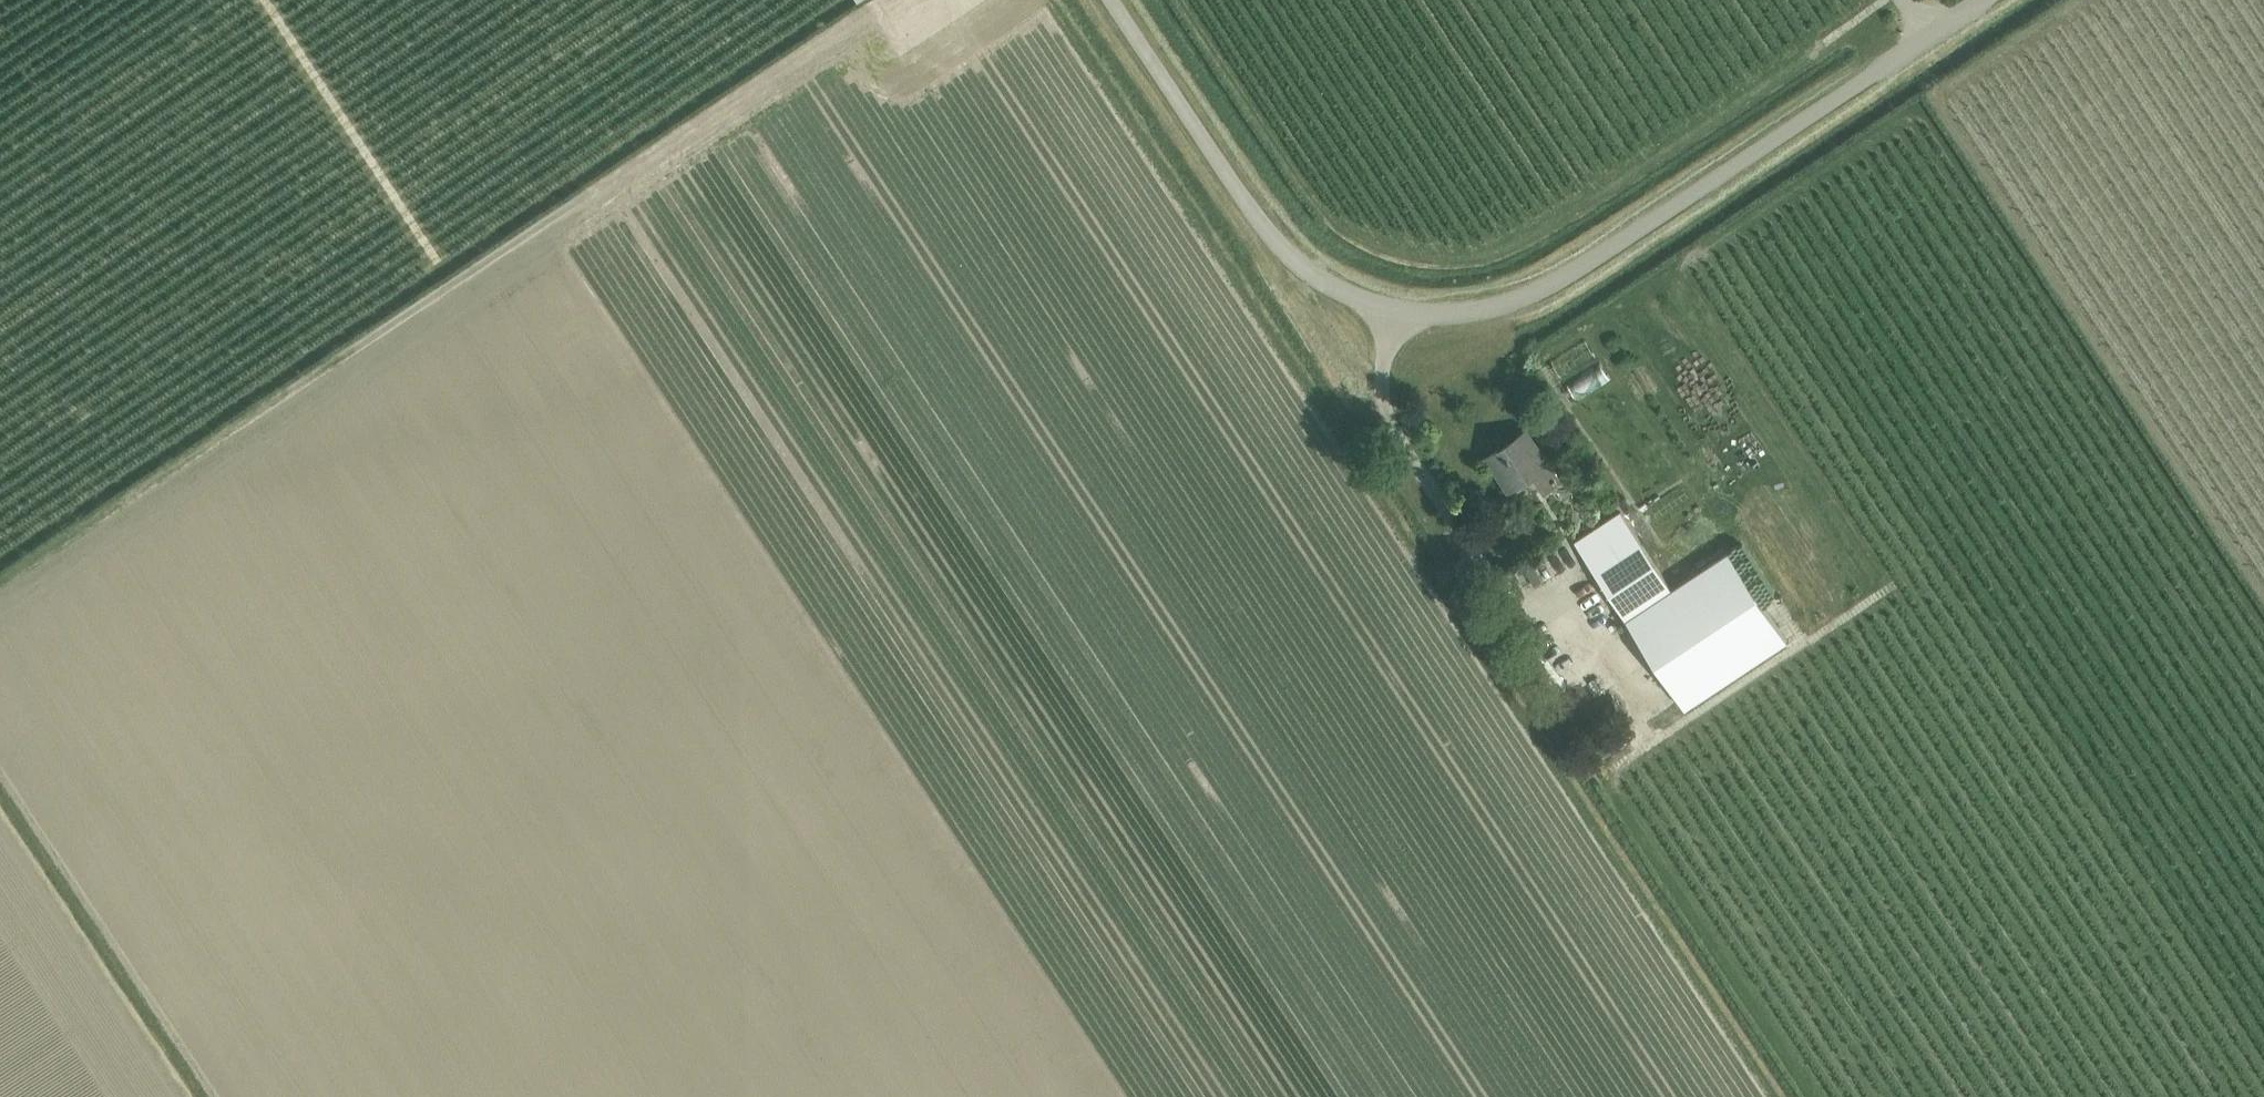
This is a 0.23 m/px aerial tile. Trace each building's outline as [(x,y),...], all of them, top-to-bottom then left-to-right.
[(1543,489),(1558,480),(1526,432),(1536,425),(1535,424),(1486,457),(1508,490),(1533,474),(1543,489)] [(1619,512),(1574,542),(1626,620),(1671,590),(1619,512)] [(1728,552),(1671,590),(1626,620),(1684,708),(1786,641),(1728,552)]
